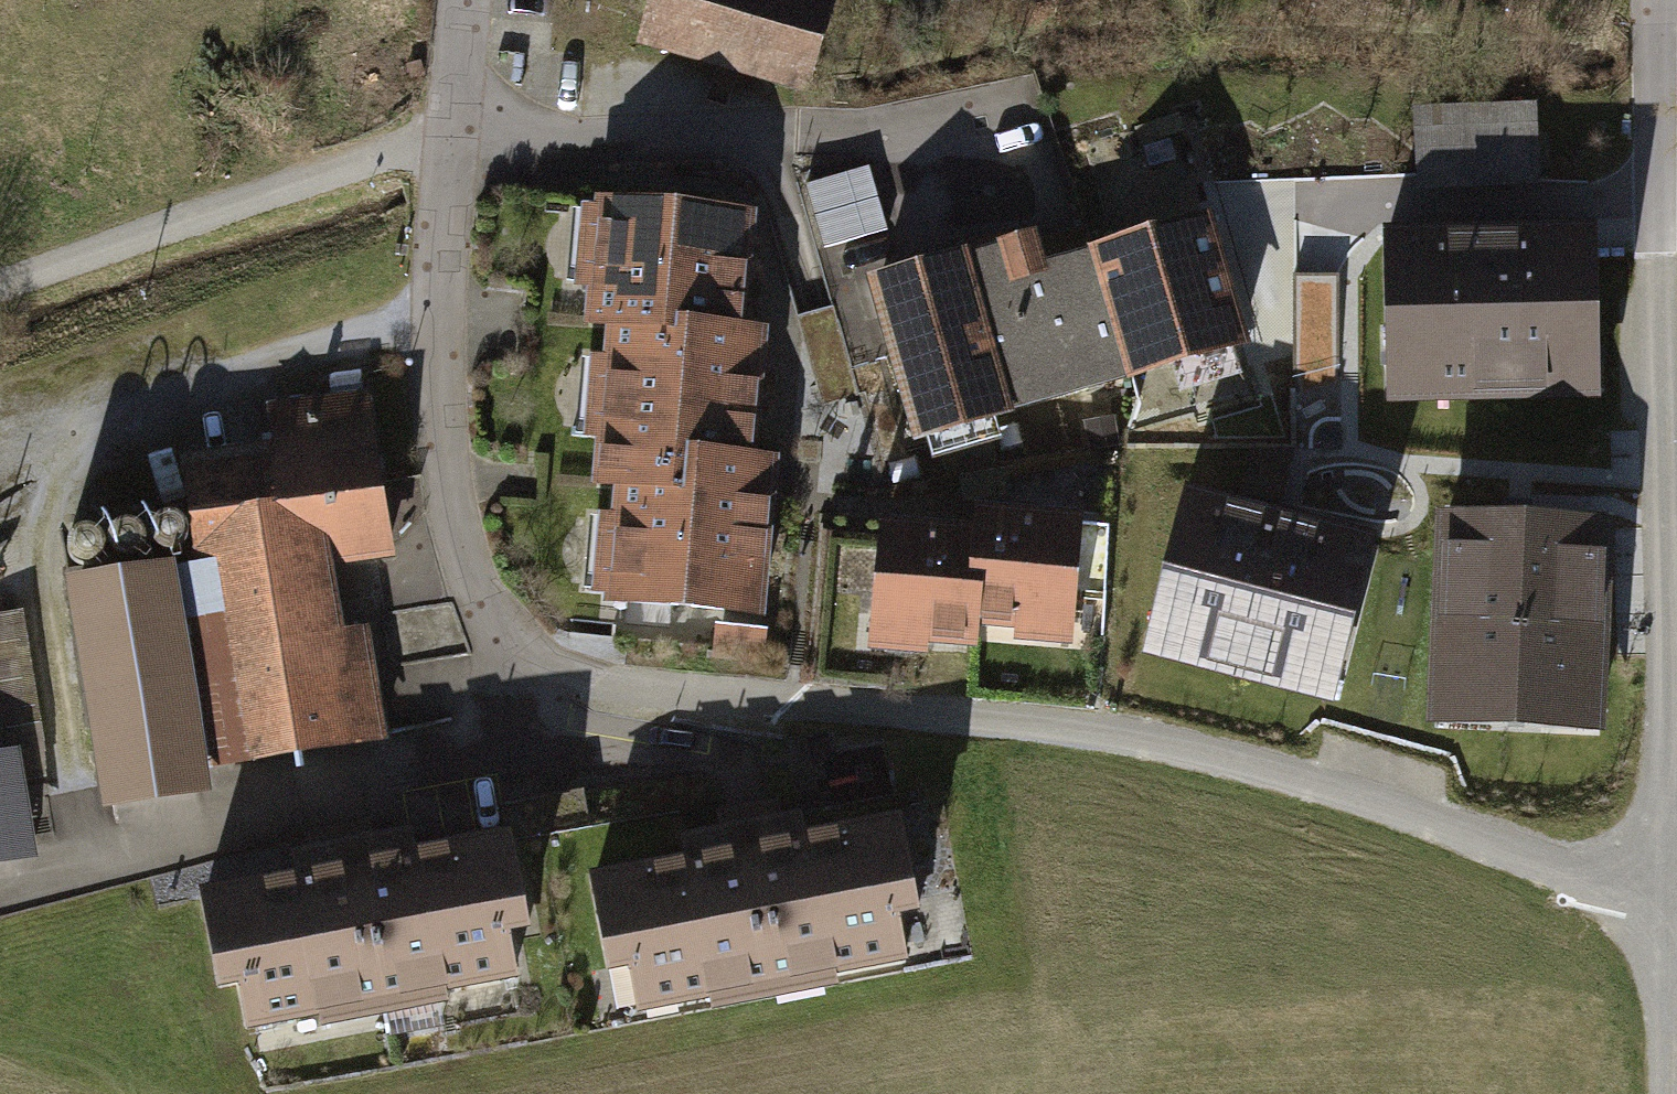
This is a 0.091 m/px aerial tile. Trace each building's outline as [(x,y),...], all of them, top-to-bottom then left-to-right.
[(636,44),(807,92),(833,0),(649,0),(636,44)] [(1536,95),(1412,105),(1419,184),(1543,174),(1536,95)] [(869,164),(806,182),(825,246),(887,228),(869,164)] [(586,279),(584,315),(605,317),(679,323),(680,308),(742,313),(750,202),(594,190),(593,196),(580,195),(573,278),(586,279)] [(1091,242),(1129,372),(1172,359),(1181,390),(1235,374),(1226,344),(1246,338),(1208,208),(1091,242)] [(1042,238),(1038,223),(867,272),(914,435),(926,431),(932,453),(999,433),(993,411),(1129,372),(1091,242),(1086,225),(1042,238)] [(1595,235),(1386,239),(1389,389),(1598,385),(1595,235)] [(816,309),(799,313),(824,401),(858,391),(833,304),(816,309)] [(596,429),(593,473),(619,475),(616,507),(597,506),(590,584),(610,586),(609,596),(763,609),(775,448),(754,446),(764,315),(742,313),(680,308),(679,323),(605,317),(603,349),(589,348),(582,428),(596,429)] [(178,448),(187,504),(381,474),(368,389),(267,405),(271,434),(178,448)] [(1085,417),(1090,450),(1114,446),(1109,414),(1085,417)] [(393,548),(381,474),(187,504),(194,551),(171,554),(204,760),(385,732),(367,618),(341,622),(331,558),(393,548)] [(1372,541),(1187,493),(1149,640),(1334,688),(1372,541)] [(1083,504),(973,496),(972,515),(968,570),(982,571),(978,623),(1014,626),(1014,638),(1073,642),(1083,504)] [(972,515),(878,508),(868,646),(927,650),(928,642),(977,645),(978,623),(982,571),(968,570),(972,515)] [(169,509),(160,510),(152,515),(148,524),(149,534),(154,542),(163,546),(173,545),(181,539),(185,530),(184,521),(178,513),(169,509)] [(1447,515),(1438,723),(1590,730),(1600,522),(1447,515)] [(126,516),(116,517),(108,522),(104,531),(105,541),(111,549),(120,553),(129,552),(137,546),(141,537),(140,527),(135,520),(126,516)] [(85,521),(76,523),(68,528),(64,537),(65,547),(70,555),(79,559),(89,558),(97,552),(101,543),(100,533),(94,526),(85,521)] [(65,570),(101,800),(207,783),(204,760),(171,554),(65,570)] [(36,849),(24,762),(46,759),(25,610),(0,614),(0,854),(36,849)] [(768,625),(714,621),(712,654),(766,658),(768,625)] [(508,821),(511,838),(590,824),(583,787),(504,802),(508,821)] [(680,847),(583,864),(601,962),(626,958),(635,1008),(708,994),(710,1006),(837,982),(835,971),(906,958),(897,909),(917,906),(899,806),(805,823),(802,803),(676,827),(680,847)] [(289,862),(193,880),(211,978),(235,973),(245,1023),(318,1010),(320,1021),(446,998),(444,986),(516,973),(507,925),(527,921),(511,838),(508,821),(415,839),(411,819),(286,842),(289,862)]
